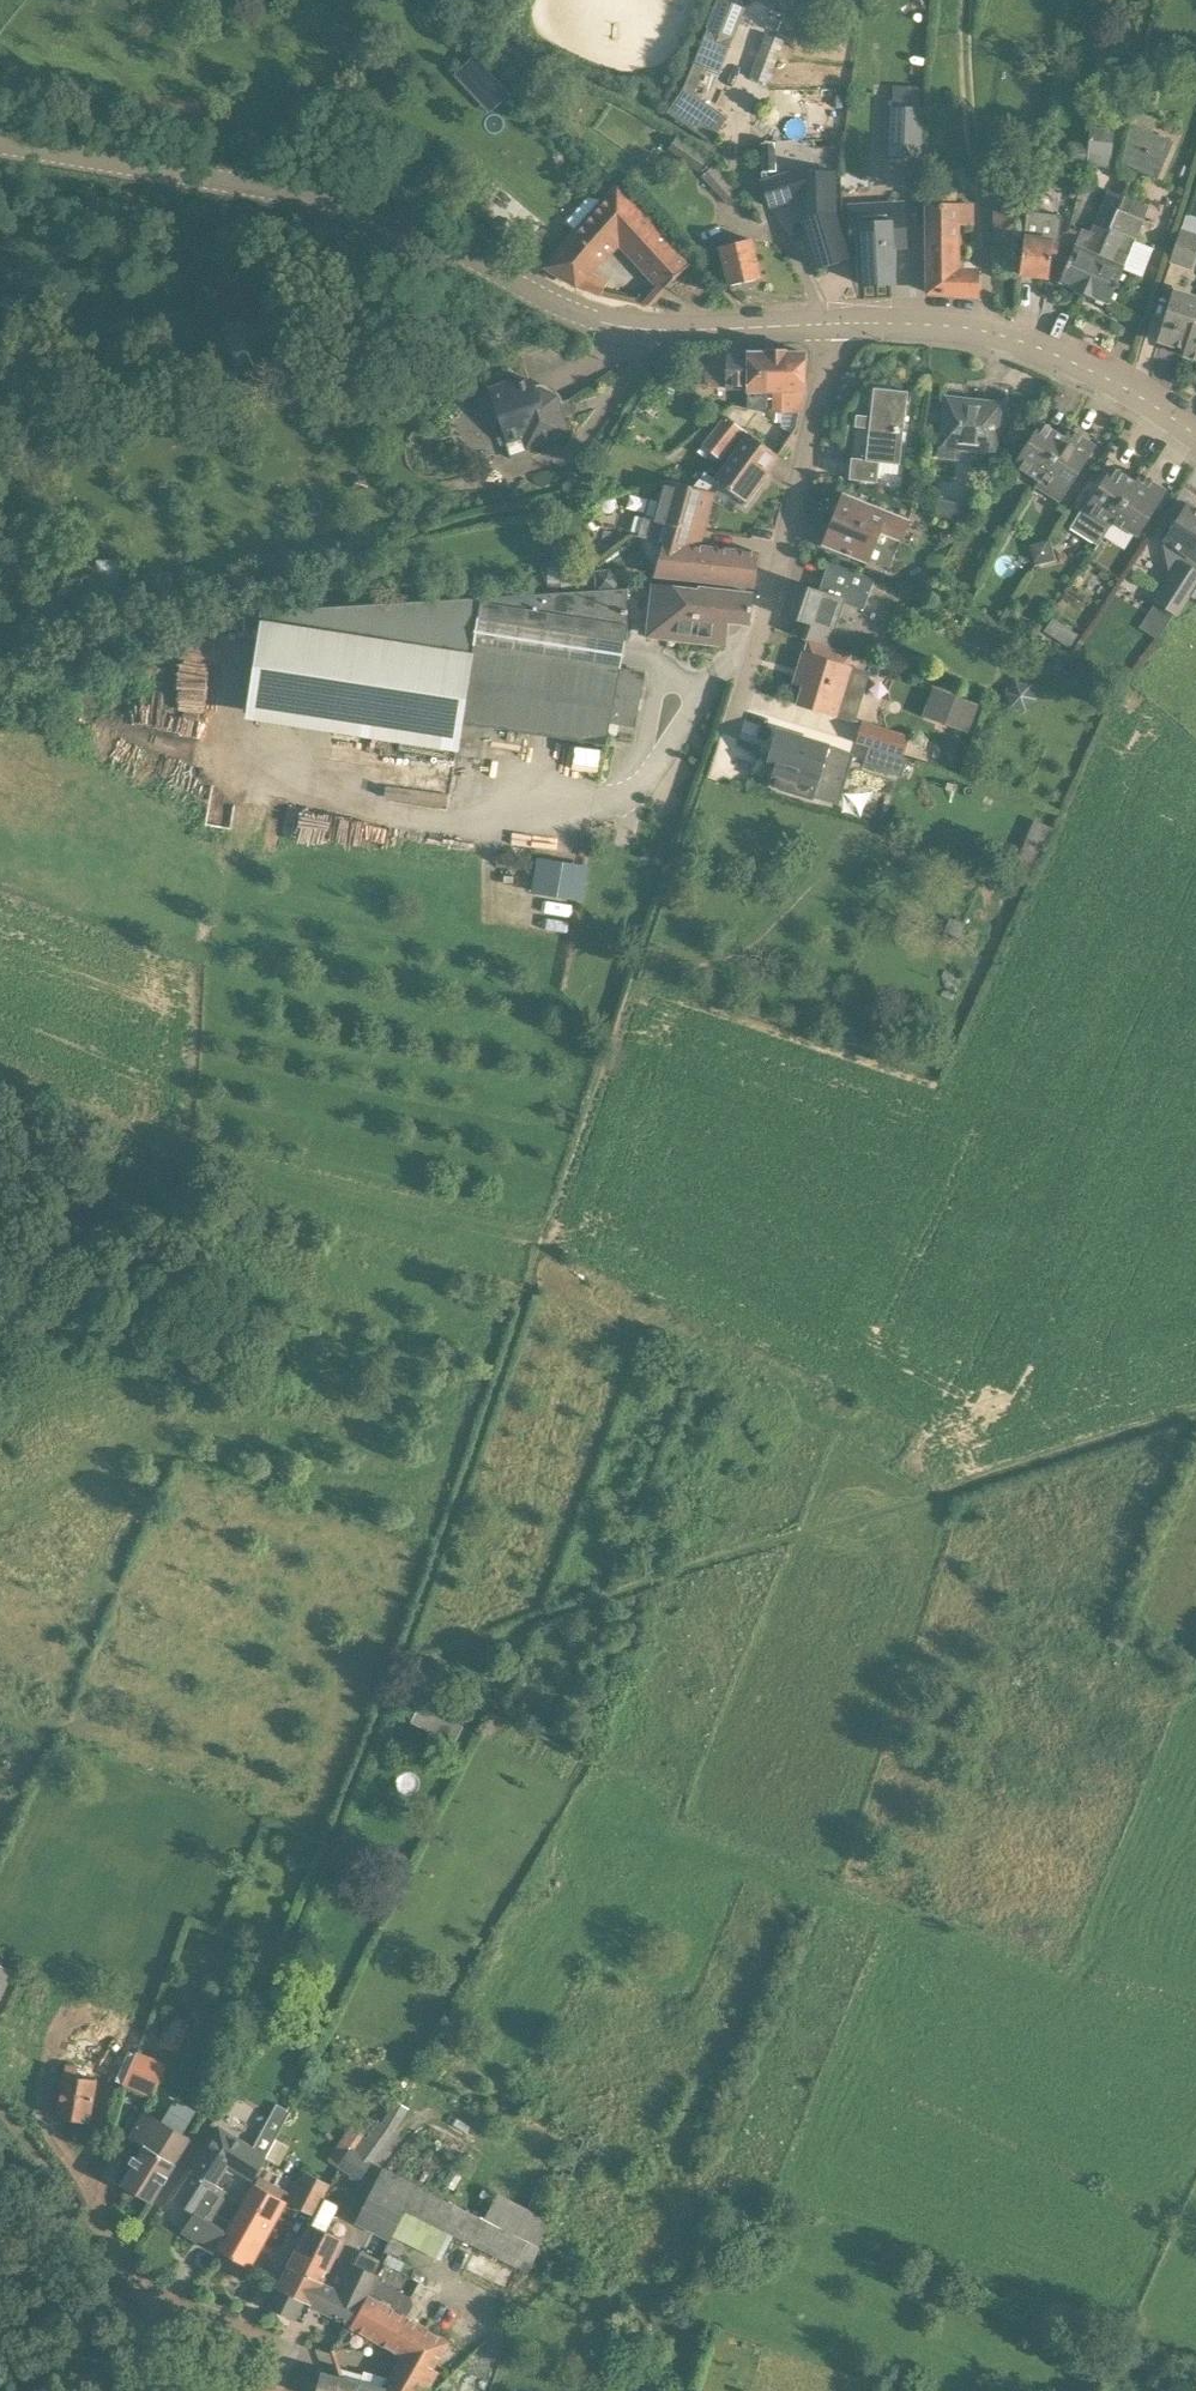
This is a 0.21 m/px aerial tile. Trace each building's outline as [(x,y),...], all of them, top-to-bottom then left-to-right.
[(745,9),(723,0),(716,0),(706,27),(707,29),(682,91),(668,112),(712,142),(728,118),(694,96),(697,87),(711,92),(717,78),(718,78),(745,9)] [(770,79),(776,47),(761,44),(754,76),(770,79)] [(922,163),(924,112),(887,110),(885,162),(922,163)] [(1158,184),(1173,146),(1130,127),(1122,168),(1158,184)] [(698,172),(707,158),(689,145),(681,141),(673,154),(680,159),(679,160),(698,172)] [(1110,172),(1113,148),(1089,146),(1087,169),(1110,172)] [(729,207),(741,197),(714,166),(702,178),(729,207)] [(833,203),(834,172),(831,172),(831,170),(804,171),(804,172),(798,172),(760,183),(768,207),(797,198),(818,269),(847,259),(833,203)] [(1017,269),(1019,201),(995,201),(996,179),(985,178),(984,205),(994,206),(992,267),(1017,269)] [(619,187),(576,237),(603,261),(619,245),(633,257),(658,283),(664,290),(690,265),(619,187)] [(974,226),(974,204),(957,204),(957,192),(928,193),(928,293),(977,295),(978,268),(960,268),(960,226),(974,226)] [(1081,292),(1121,198),(1108,192),(1092,229),(1083,226),(1075,245),(1059,282),(1081,292)] [(1109,304),(1123,270),(1142,278),(1153,249),(1134,243),(1143,223),(1153,226),(1156,217),(1148,209),(1121,198),(1081,292),(1109,304)] [(853,217),(852,207),(851,207),(852,242),(859,241),(861,284),(892,283),(891,246),(904,245),(903,212),(901,212),(901,214),(853,217)] [(1059,247),(1061,230),(1053,229),(1053,228),(1026,224),(1024,235),(1019,274),(1048,278),(1050,262),(1056,262),(1058,247),(1059,247)] [(1195,256),(1195,234),(1181,229),(1169,263),(1191,271),(1195,256)] [(729,286),(760,279),(751,240),(720,247),(729,286)] [(564,250),(548,269),(560,278),(576,286),(601,295),(603,296),(610,283),(592,273),(564,250)] [(1195,323),(1195,296),(1174,290),(1159,341),(1186,349),(1195,323)] [(1186,349),(1184,356),(1195,360),(1195,323),(1186,349)] [(707,355),(707,352),(687,351),(679,370),(705,371),(705,388),(725,388),(725,390),(746,390),(746,394),(747,413),(773,413),(774,392),(778,392),(780,379),(767,378),(769,352),(766,352),(766,353),(747,353),(747,354),(707,355)] [(803,394),(804,354),(785,354),(785,352),(769,352),(767,378),(780,379),(778,392),(774,392),(773,413),(798,413),(802,393),(803,394)] [(537,401),(530,381),(511,388),(509,384),(490,390),(491,394),(486,398),(481,403),(480,410),(481,416),(484,422),(489,426),(496,428),(503,427),(509,444),(523,439),(527,450),(569,435),(558,404),(550,407),(537,401)] [(899,465),(907,394),(873,390),(865,463),(851,461),(849,480),(877,483),(879,463),(899,465)] [(995,455),(1000,404),(977,401),(976,409),(944,405),(938,458),(957,460),(958,451),(995,455)] [(703,447),(698,453),(707,460),(712,454),(721,461),(744,431),(725,417),(702,446),(703,447)] [(1041,483),(1043,479),(1041,478),(1065,439),(1064,439),(1040,424),(1014,466),(1041,483)] [(748,434),(744,431),(721,461),(725,463),(713,480),(747,504),(780,458),(747,435),(748,434)] [(1065,493),(1094,447),(1069,431),(1064,439),(1065,439),(1041,478),(1043,479),(1065,493)] [(1095,550),(1112,523),(1135,484),(1111,469),(1085,511),(1070,534),(1095,550)] [(1136,537),(1165,491),(1140,475),(1135,484),(1112,523),(1136,537)] [(702,534),(713,493),(678,484),(674,502),(657,497),(651,517),(644,514),(637,536),(662,544),(698,548),(701,534),(702,534)] [(910,523),(850,499),(843,518),(836,515),(824,545),(869,563),(869,561),(889,568),(900,542),(902,543),(910,523)] [(1187,504),(1164,541),(1166,551),(1180,548),(1186,552),(1155,601),(1178,615),(1195,587),(1195,572),(1191,569),(1195,560),(1195,510),(1187,504)] [(754,588),(757,554),(698,548),(662,544),(652,577),(754,588)] [(1035,570),(1050,544),(1029,549),(1035,570)] [(1035,570),(1056,565),(1050,544),(1035,570)] [(863,610),(874,579),(829,563),(819,591),(792,583),(781,616),(808,625),(803,639),(827,646),(843,603),(863,610)] [(93,595),(125,593),(123,565),(92,567),(93,595)] [(547,591),(576,589),(575,568),(546,569),(547,591)] [(748,624),(751,596),(651,584),(645,639),(725,648),(728,622),(748,624)] [(626,719),(636,713),(641,685),(617,680),(627,626),(626,589),(481,598),(254,625),(244,689),(605,745),(611,717),(626,719)] [(1052,619),(1044,632),(1057,640),(1065,627),(1052,619)] [(849,716),(856,692),(845,688),(851,668),(804,655),(795,684),(804,687),(799,706),(836,717),(837,713),(849,716)] [(968,738),(978,712),(932,694),(922,720),(968,738)] [(904,758),(910,737),(862,722),(856,744),(871,748),(904,758)] [(845,785),(854,756),(778,733),(763,783),(813,798),(813,797),(832,803),(838,783),(845,785)] [(908,759),(904,758),(871,748),(866,767),(903,778),(908,759)] [(382,775),(380,796),(445,802),(447,781),(382,775)] [(1041,864),(1054,833),(1033,824),(1020,856),(1041,864)] [(580,900),(585,873),(573,871),(574,866),(551,863),(552,855),(532,852),(526,888),(535,890),(534,893),(580,900)] [(422,1700),(413,1719),(457,1742),(466,1723),(422,1700)] [(11,1970),(0,1964),(0,1993),(11,1970)] [(189,2025),(172,2018),(160,2048),(177,2055),(189,2025)] [(151,2095),(165,2062),(136,2051),(122,2084),(151,2095)] [(61,2073),(60,2118),(95,2119),(96,2074),(61,2073)] [(412,2107),(394,2096),(370,2135),(352,2124),(329,2157),(339,2161),(335,2167),(360,2184),(412,2107)] [(151,2202),(190,2138),(144,2111),(128,2136),(145,2146),(122,2184),(151,2202)] [(501,2187),(486,2216),(538,2246),(593,2134),(569,2124),(531,2203),(501,2187)] [(267,2159),(280,2133),(264,2125),(252,2146),(220,2126),(174,2200),(195,2213),(184,2231),(200,2241),(228,2193),(217,2186),(228,2167),(252,2182),(265,2158),(267,2159)] [(384,2163),(355,2222),(391,2238),(418,2184),(384,2163)] [(314,2217),(331,2184),(304,2170),(287,2202),(314,2217)] [(245,2265),(286,2191),(260,2176),(216,2250),(245,2265)] [(324,2230),(311,2223),(269,2305),(293,2318),(302,2300),(310,2305),(342,2239),(324,2230)] [(352,2325),(380,2265),(382,2261),(362,2251),(347,2283),(343,2281),(328,2314),(352,2325)] [(353,2325),(402,2352),(386,2379),(321,2362),(315,2390),(422,2390),(424,2388),(428,2390),(440,2370),(435,2368),(452,2339),(408,2312),(412,2306),(412,2297),(376,2277),(353,2325)]
